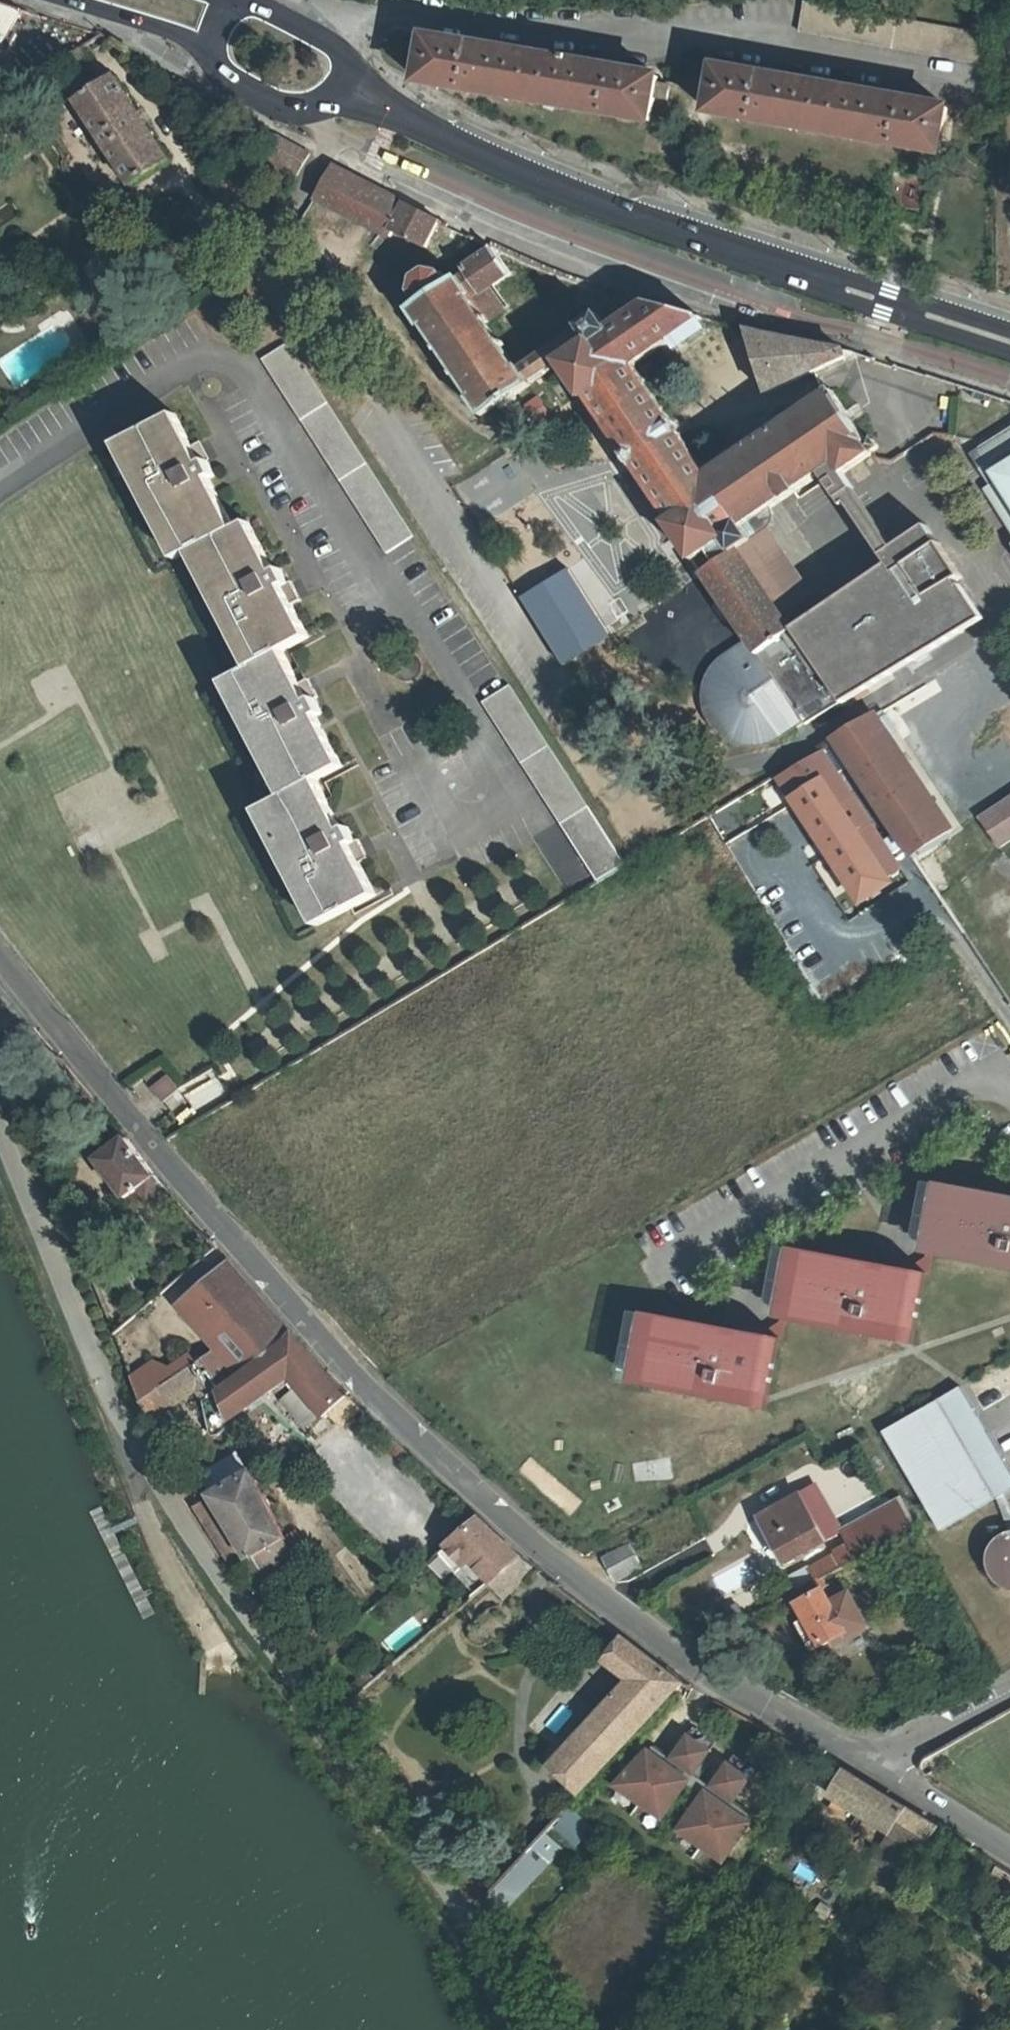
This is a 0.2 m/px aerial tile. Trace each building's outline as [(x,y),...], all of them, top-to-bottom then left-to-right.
[(995,35),(809,0),(803,30),(995,65),(995,35)] [(664,81),(664,77),(433,34),(425,78),(657,119),(661,97),(669,98),(671,83),(664,81)] [(941,153),(949,110),(719,67),(711,111),(941,153)] [(115,76),(77,101),(133,184),(169,160),(115,76)] [(256,150),(276,161),(272,171),(293,181),(311,152),(277,133),(256,150)] [(391,234),(395,229),(427,245),(440,219),(332,163),(317,195),(391,234)] [(239,165),(233,169),(242,182),(248,178),(239,165)] [(751,538),(758,533),(754,527),(762,521),(822,480),(836,463),(848,477),(873,460),(872,457),(874,455),(880,451),(873,440),(867,444),(830,390),(707,474),(634,366),(703,316),(646,302),(616,322),(609,313),(617,294),(549,270),(539,294),(585,327),(522,369),(520,367),(517,369),(495,337),(498,335),(495,330),(491,332),(485,322),(526,295),(515,277),(520,274),(515,267),(525,260),(493,246),(468,263),(471,268),(453,279),(445,268),(430,267),(415,277),(411,289),(420,302),(410,309),(423,328),(426,326),(439,345),(436,347),(439,352),(442,350),(456,371),(454,372),(457,376),(459,375),(474,396),(471,398),(484,417),(532,385),(531,383),(559,365),(584,401),(588,399),(674,522),(670,525),(750,640),(758,635),(767,646),(774,641),(771,635),(782,628),(780,626),(776,620),(785,614),(741,548),(752,540),(751,538)] [(139,326),(126,334),(133,344),(145,336),(139,326)] [(843,350),(746,326),(767,393),(843,350)] [(285,342),(259,359),(381,552),(408,537),(285,342)] [(175,556),(182,552),(190,548),(251,665),(244,669),(229,677),(287,791),(280,795),(261,805),(323,923),(376,896),(350,846),(356,842),(348,828),(342,830),(315,780),(342,765),(314,714),(321,710),(313,696),(307,699),(280,649),(307,634),(281,584),(287,581),(278,565),(272,568),(246,519),(233,525),(207,475),(214,472),(205,455),(198,459),(180,425),(122,456),(175,556)] [(980,447),(978,448),(984,463),(988,469),(999,480),(996,482),(1004,494),(998,498),(1009,517),(1009,427),(980,447)] [(978,448),(969,455),(998,498),(1004,494),(996,482),(999,480),(988,469),(984,463),(978,448)] [(175,556),(122,456),(115,460),(169,560),(175,556)] [(836,463),(822,480),(842,514),(847,511),(844,496),(855,489),(848,477),(836,463)] [(892,552),(855,489),(844,496),(847,511),(879,559),(892,552)] [(785,614),(797,605),(812,594),(767,527),(758,533),(751,538),(752,540),(741,548),(785,614)] [(881,674),(879,678),(838,704),(844,713),(986,626),(962,583),(937,543),(927,527),(892,552),(879,559),(885,567),(791,627),(819,671),(858,645),(863,646),(869,649),(871,653),(876,661),(881,669),(881,674)] [(182,552),(244,669),(251,665),(190,548),(182,552)] [(565,565),(517,591),(556,661),(604,635),(565,565)] [(785,614),(776,620),(780,626),(789,620),(785,614)] [(789,620),(780,626),(782,628),(790,623),(789,620)] [(758,635),(750,640),(724,658),(710,678),(707,702),(715,724),(734,740),(757,746),(781,739),(804,724),(805,727),(844,713),(838,704),(879,678),(881,674),(881,669),(876,661),(871,653),(869,649),(863,646),(858,645),(819,671),(791,627),(790,623),(782,628),(771,635),(774,641),(767,646),(758,635)] [(221,681),(280,795),(287,791),(229,677),(221,681)] [(508,686),(484,702),(562,824),(586,808),(508,686)] [(836,738),(885,811),(919,788),(872,717),(836,738)] [(825,750),(813,758),(867,844),(879,835),(825,750)] [(867,844),(813,758),(782,777),(862,903),(893,882),(890,878),(901,869),(879,835),(867,844)] [(913,854),(947,832),(919,788),(885,811),(913,854)] [(1000,851),(1009,844),(1009,799),(979,820),(1000,851)] [(721,837),(747,827),(738,804),(712,814),(721,837)] [(323,923),(261,805),(254,809),(316,927),(323,923)] [(624,866),(586,808),(562,824),(598,881),(624,866)] [(913,854),(919,863),(934,854),(953,841),(947,832),(913,854)] [(934,854),(919,863),(942,897),(957,889),(934,854)] [(169,1077),(152,1090),(162,1102),(179,1090),(169,1077)] [(149,1201),(165,1188),(116,1130),(88,1152),(128,1200),(140,1190),(149,1201)] [(933,1254),(1009,1267),(1009,1197),(947,1184),(943,1207),(949,1208),(943,1233),(938,1232),(933,1254)] [(938,1232),(943,1233),(949,1208),(943,1207),(938,1232)] [(791,1296),(787,1318),(867,1332),(871,1317),(879,1318),(884,1319),(891,1317),(901,1312),(905,1305),(908,1298),(908,1289),(904,1280),(899,1275),(893,1271),(893,1266),(800,1248),(796,1271),(802,1272),(798,1297),(791,1296)] [(207,1400),(292,1336),(229,1263),(179,1305),(212,1347),(207,1350),(203,1347),(171,1369),(154,1361),(134,1375),(143,1400),(155,1417),(200,1388),(207,1400)] [(871,1317),(867,1332),(912,1341),(926,1273),(893,1266),(893,1271),(899,1275),(904,1280),(908,1289),(908,1298),(905,1305),(901,1312),(891,1317),(884,1319),(879,1318),(871,1317)] [(802,1272),(796,1271),(791,1296),(798,1297),(802,1272)] [(645,1359),(641,1382),(721,1397),(724,1381),(733,1383),(740,1383),(749,1380),(754,1377),(759,1370),(762,1362),(762,1354),(758,1345),(753,1339),(746,1334),(747,1330),(655,1312),(650,1334),(656,1335),(651,1360),(645,1359)] [(724,1381),(721,1397),(767,1406),(779,1336),(747,1330),(746,1334),(753,1339),(758,1345),(762,1354),(762,1362),(759,1370),(754,1377),(749,1380),(740,1383),(733,1383),(724,1381)] [(650,1334),(645,1359),(651,1360),(656,1335),(650,1334)] [(292,1336),(207,1400),(215,1429),(219,1432),(223,1432),(257,1407),(255,1401),(280,1383),(287,1378),(321,1413),(324,1416),(329,1412),(349,1397),(292,1336)] [(321,1413),(287,1378),(280,1383),(288,1392),(278,1402),(304,1429),(321,1413)] [(941,1528),(1009,1488),(1009,1469),(961,1384),(883,1429),(941,1528)] [(349,1397),(329,1412),(337,1420),(357,1404),(349,1397)] [(573,1512),(582,1498),(527,1459),(518,1472),(573,1512)] [(302,1569),(284,1537),(287,1536),(252,1471),(213,1494),(214,1496),(251,1557),(247,1560),(268,1592),(302,1569)] [(825,1537),(843,1528),(816,1481),(799,1490),(825,1537)] [(825,1537),(799,1490),(760,1511),(786,1558),(825,1537)] [(917,1522),(902,1495),(892,1500),(908,1527),(917,1522)] [(247,1560),(251,1557),(214,1496),(198,1506),(235,1567),(247,1560)] [(892,1500),(843,1528),(851,1543),(795,1574),(802,1586),(822,1575),(908,1527),(892,1500)] [(494,1581),(521,1557),(478,1519),(447,1544),(466,1565),(473,1559),(494,1581)] [(631,1542),(605,1556),(617,1578),(644,1564),(631,1542)] [(521,1557),(494,1581),(509,1596),(532,1565),(521,1557)] [(800,1629),(812,1648),(847,1630),(848,1632),(867,1621),(850,1590),(840,1595),(832,1581),(827,1584),(822,1575),(802,1586),(791,1592),(804,1616),(809,1624),(800,1629)] [(796,1620),(800,1629),(809,1624),(804,1616),(796,1620)] [(713,1652),(720,1643),(711,1637),(698,1643),(713,1652)] [(584,1790),(682,1684),(625,1638),(607,1663),(628,1679),(553,1763),(584,1790)] [(397,1675),(403,1670),(397,1665),(392,1670),(397,1675)] [(694,1774),(710,1750),(688,1735),(672,1759),(694,1774)] [(940,1751),(920,1763),(917,1767),(918,1771),(923,1775),(929,1780),(951,1768),(940,1751)] [(690,1780),(649,1752),(618,1786),(663,1817),(690,1780)] [(750,1778),(729,1764),(728,1763),(711,1786),(733,1802),(750,1778)] [(887,1851),(909,1867),(935,1829),(843,1772),(827,1797),(894,1839),(887,1851)] [(706,1792),(680,1829),(724,1860),(751,1823),(706,1792)] [(543,1833),(534,1844),(552,1861),(562,1850),(543,1833)] [(552,1861),(534,1844),(486,1895),(501,1919),(552,1861)] [(892,1891),(909,1867),(887,1851),(880,1845),(862,1870),(892,1891)]
